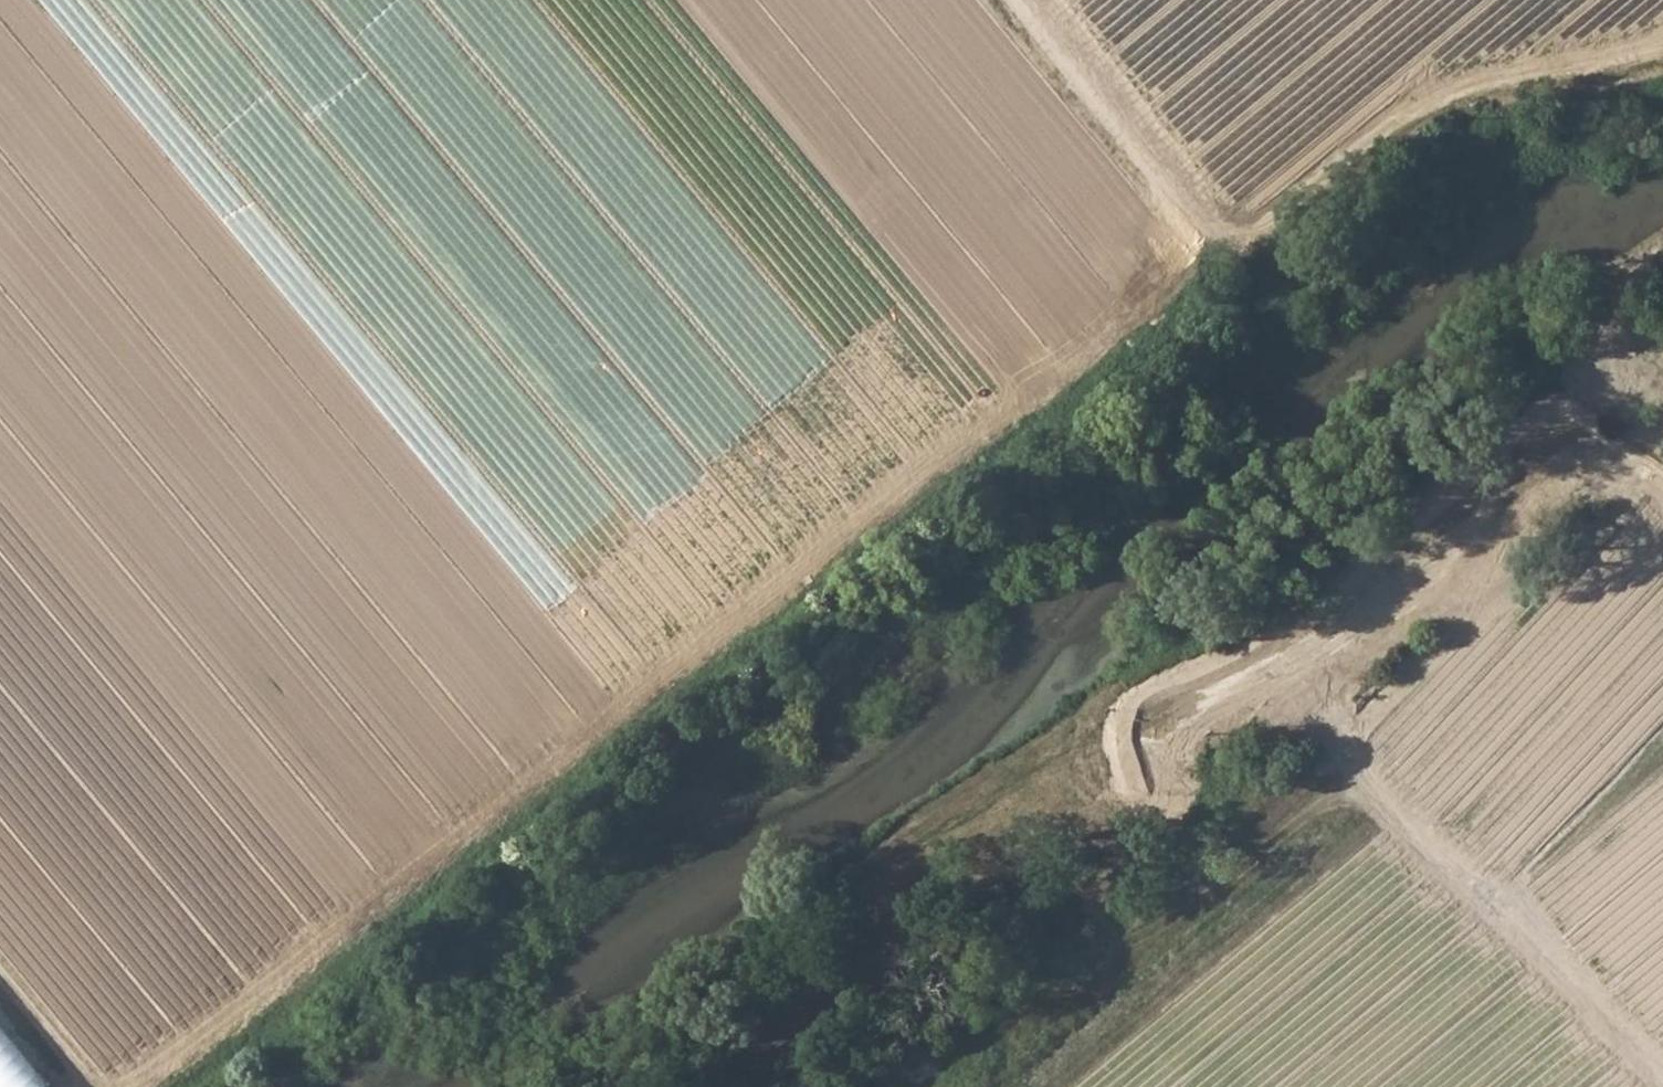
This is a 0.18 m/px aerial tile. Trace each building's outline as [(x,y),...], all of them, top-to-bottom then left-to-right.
[(0,1011),(0,1086),(54,1086),(59,1083),(0,1011)]
